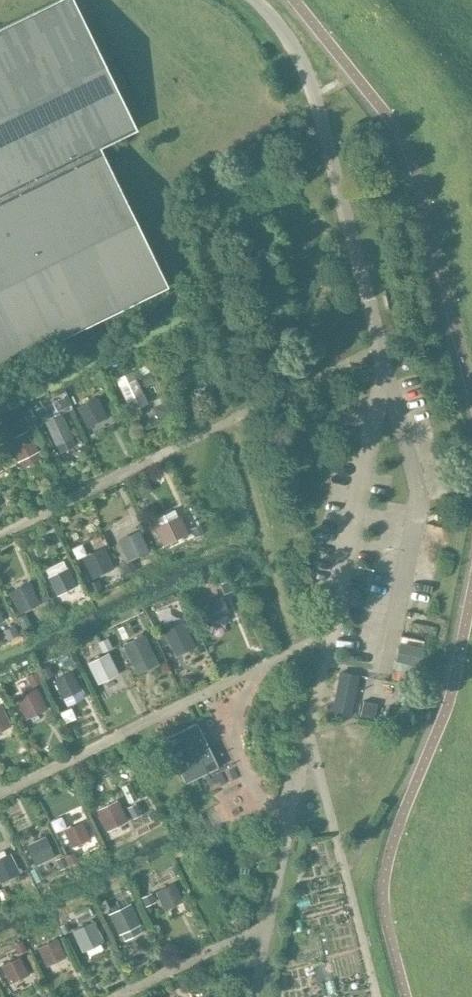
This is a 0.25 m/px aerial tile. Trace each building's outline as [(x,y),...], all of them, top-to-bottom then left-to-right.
[(99,147),(136,129),(73,0),(55,0),(0,27),(0,367),(167,286),(99,147)] [(134,379),(119,386),(132,411),(146,404),(134,379)] [(103,395),(82,405),(92,426),(113,415),(103,395)] [(45,421),(55,444),(71,436),(61,413),(45,421)] [(26,435),(7,444),(17,462),(36,453),(26,435)] [(188,533),(180,515),(153,527),(162,546),(188,533)] [(147,550),(138,531),(118,540),(128,560),(147,550)] [(102,550),(82,560),(92,579),(111,570),(102,550)] [(67,568),(49,577),(58,595),(76,587),(67,568)] [(40,603),(30,582),(9,592),(19,613),(40,603)] [(219,597),(198,607),(205,621),(226,611),(219,597)] [(190,637),(181,618),(163,627),(172,646),(190,637)] [(122,644),(132,665),(153,656),(143,634),(122,644)] [(416,669),(425,640),(403,634),(395,663),(416,669)] [(119,674),(108,652),(86,663),(97,684),(119,674)] [(81,690),(71,671),(54,679),(63,699),(81,690)] [(350,717),(358,675),(341,671),(332,714),(350,717)] [(47,708),(37,687),(15,698),(25,719),(47,708)] [(1,704),(0,704),(0,730),(11,725),(1,704)] [(360,717),(373,719),(375,712),(362,710),(360,717)] [(197,724),(164,740),(185,784),(201,777),(218,768),(207,744),(205,740),(197,724)] [(127,821),(117,799),(96,809),(106,831),(127,821)] [(90,838),(82,821),(63,830),(71,847),(90,838)] [(55,856),(45,835),(25,845),(35,866),(55,856)] [(5,858),(0,861),(0,884),(14,877),(5,858)] [(183,901),(174,882),(155,891),(164,910),(183,901)] [(140,925),(129,903),(109,913),(119,935),(140,925)] [(104,941),(93,920),(72,930),(82,952),(104,941)] [(66,956),(57,938),(37,947),(45,966),(66,956)] [(29,974),(20,955),(1,965),(10,984),(29,974)]
